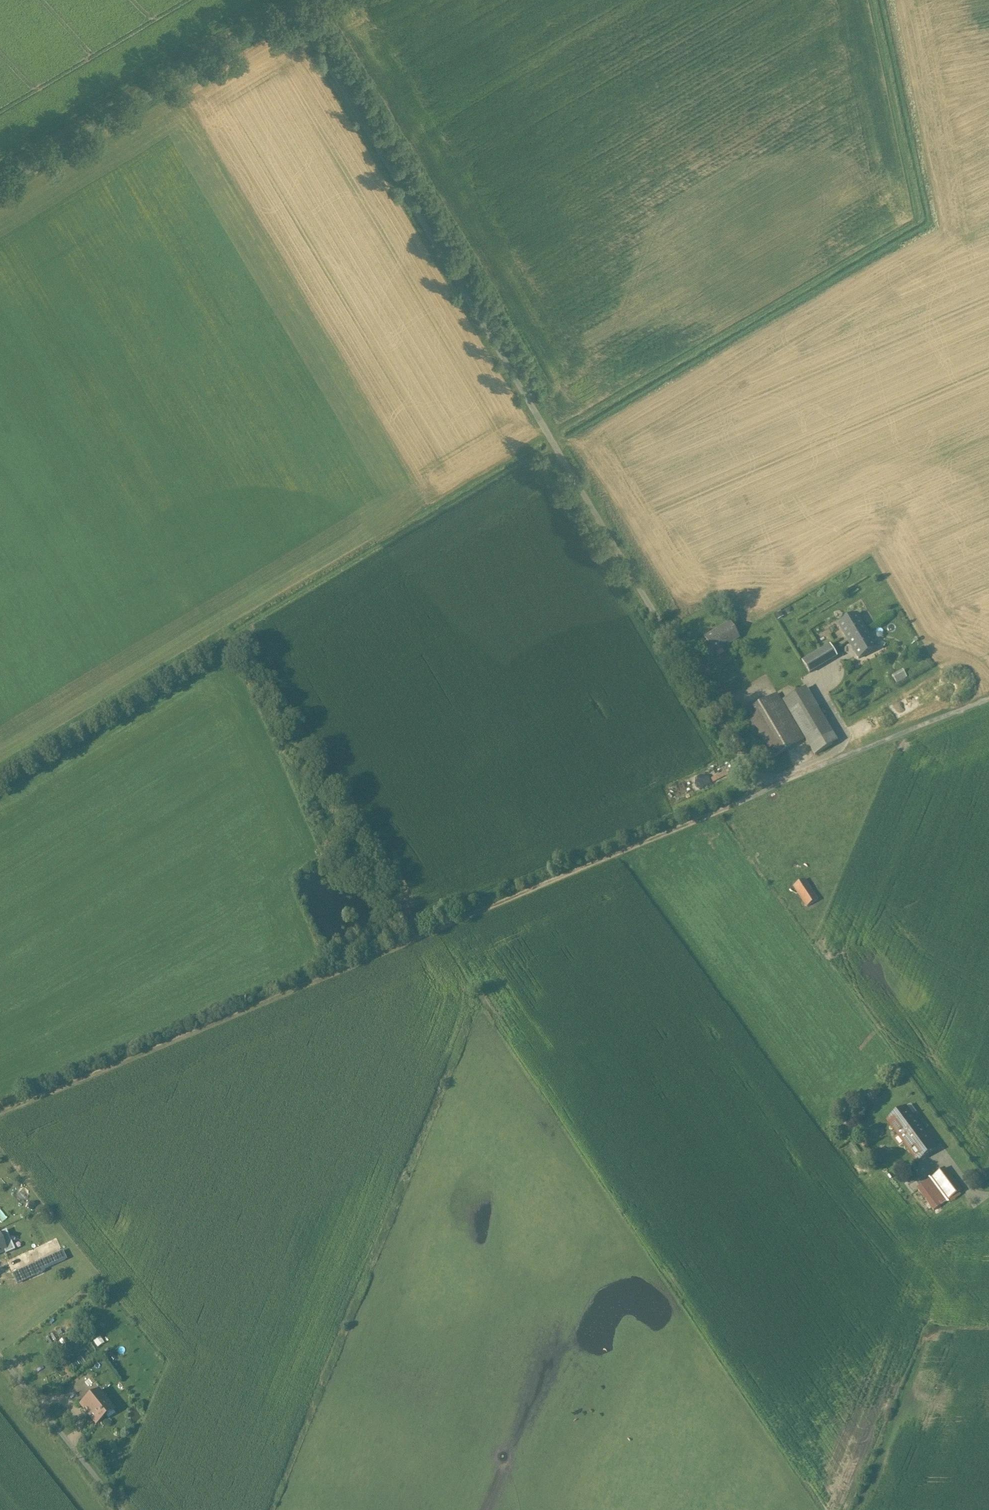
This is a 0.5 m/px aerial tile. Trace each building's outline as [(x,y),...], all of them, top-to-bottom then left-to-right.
[(856,615),(839,625),(859,659),(877,649),(856,615)] [(715,654),(715,653),(739,639),(730,624),(706,638),(708,642),(702,646),(709,658),(715,654)] [(830,645),(822,650),(830,662),(837,657),(830,645)] [(803,662),(810,674),(818,669),(810,657),(803,662)] [(898,683),(909,677),(904,669),(893,675),(898,683)] [(784,702),(795,721),(817,708),(806,689),(784,702)] [(768,762),(805,740),(783,702),(778,694),(741,715),(768,762)] [(818,900),(805,880),(794,886),(807,907),(818,900)] [(937,1149),(905,1107),(888,1120),(919,1162),(937,1149)] [(850,1115),(845,1120),(848,1124),(853,1119),(850,1115)] [(879,1150),(873,1155),(879,1164),(886,1159),(879,1150)] [(944,1169),(931,1178),(948,1201),(961,1191),(944,1169)] [(931,1178),(917,1188),(934,1211),(948,1201),(931,1178)] [(4,1252),(6,1255),(15,1251),(6,1231),(0,1234),(0,1253),(4,1252)] [(59,1247),(9,1269),(16,1285),(42,1273),(41,1271),(65,1260),(59,1247)] [(77,1371),(87,1363),(81,1357),(72,1365),(77,1371)] [(98,1392),(81,1406),(96,1424),(113,1411),(98,1392)]
